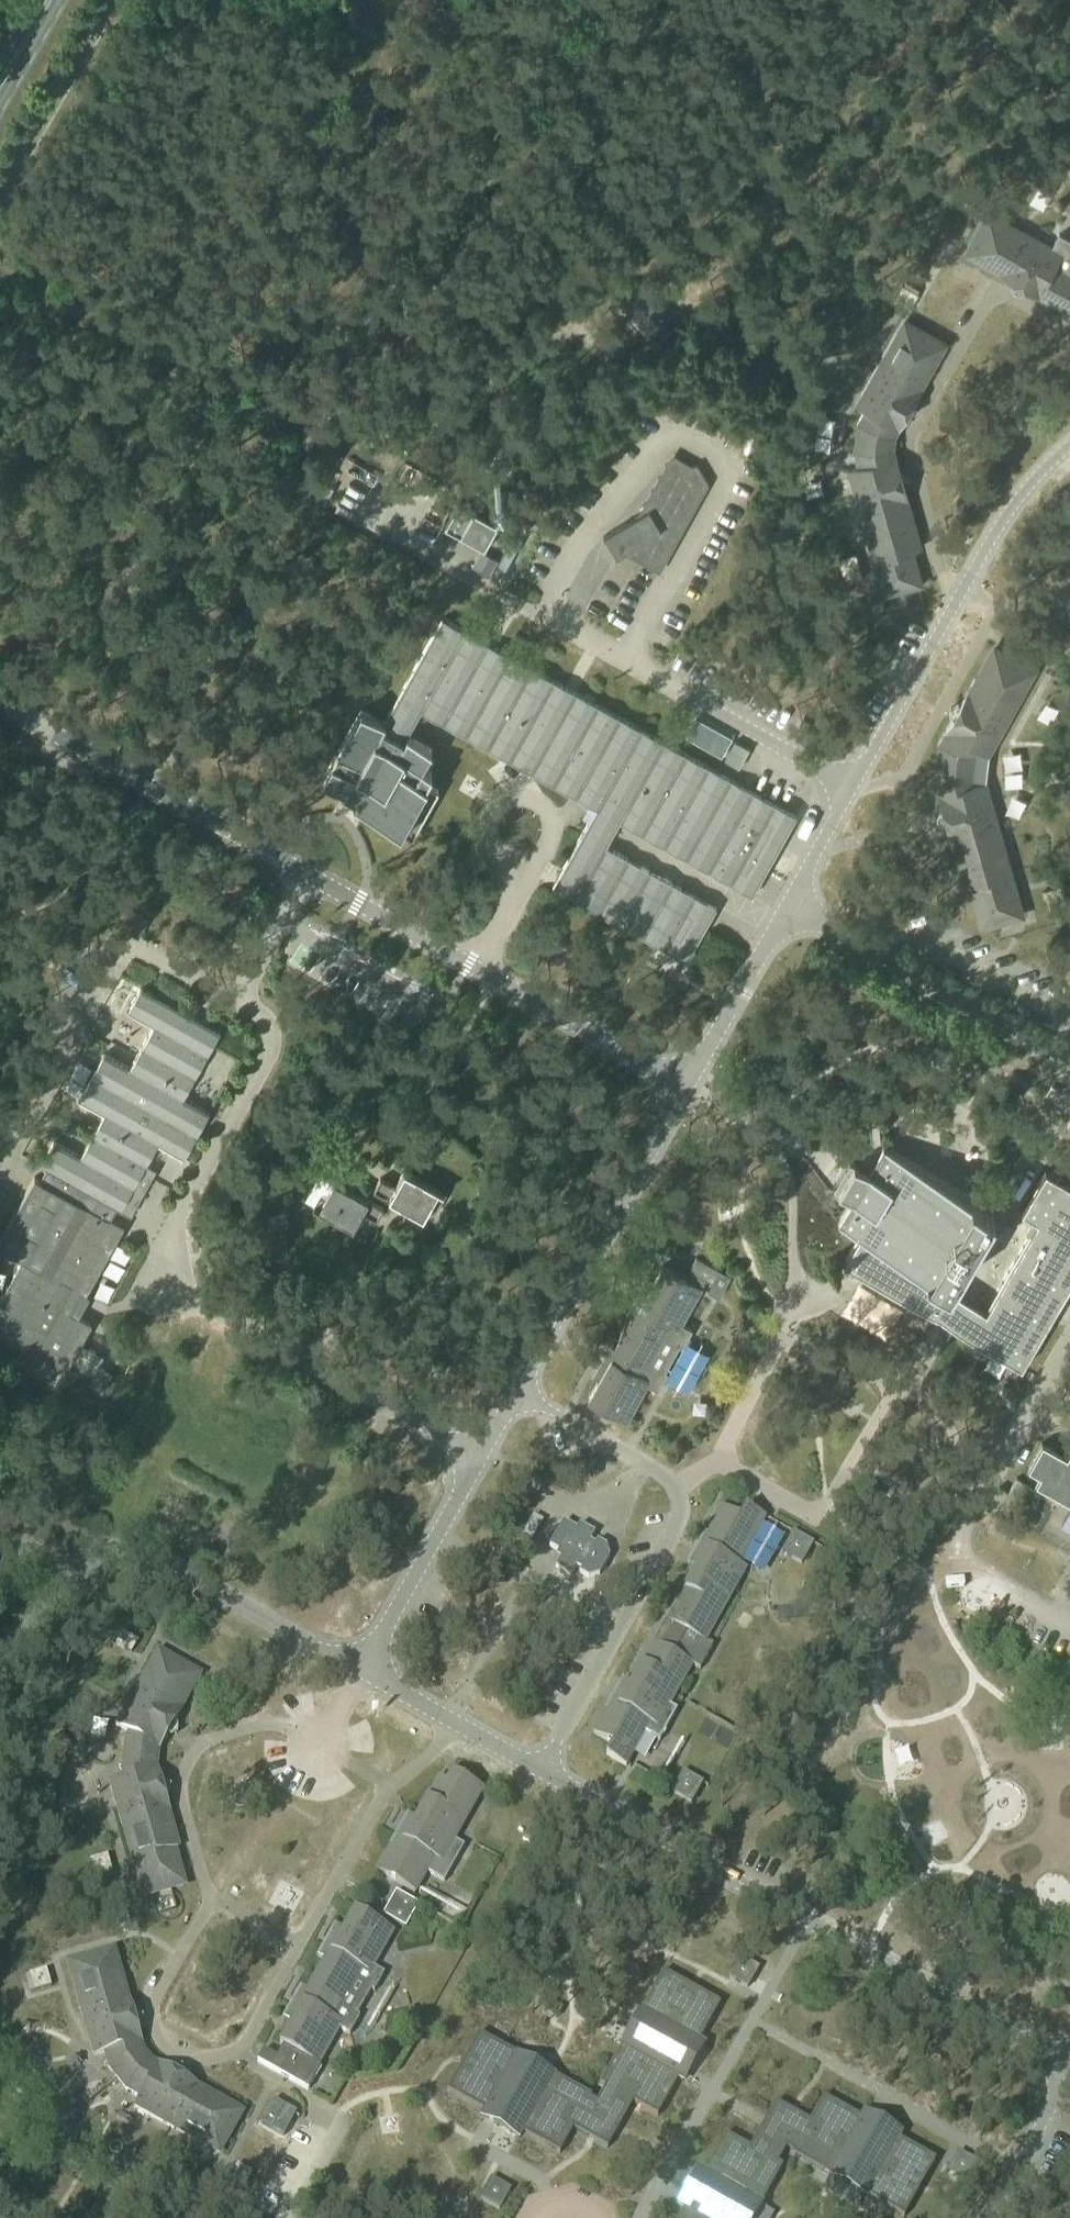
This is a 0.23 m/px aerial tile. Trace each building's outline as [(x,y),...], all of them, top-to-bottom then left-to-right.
[(974,182),(966,198),(977,204),(986,189),(974,182)] [(966,252),(986,264),(985,266),(1012,281),(1013,278),(1026,286),(1024,288),(1025,288),(1069,313),(1069,239),(1059,233),(1051,246),(1022,230),(1018,237),(1007,231),(1010,225),(988,213),(966,252)] [(902,284),(894,299),(909,308),(918,293),(902,284)] [(858,465),(847,468),(860,512),(862,512),(880,575),(877,576),(883,595),(896,591),(896,590),(908,586),(909,588),(922,584),(917,565),(913,566),(908,551),(919,548),(909,514),(912,513),(903,484),(901,484),(897,470),(900,470),(891,441),(906,414),(904,413),(911,400),(913,401),(928,375),(926,374),(944,343),(905,321),(880,364),(878,363),(855,403),(865,409),(857,422),(854,450),(858,465)] [(820,443),(822,461),(840,460),(838,441),(820,443)] [(660,530),(623,552),(660,572),(708,484),(696,464),(693,466),(671,454),(637,517),(648,510),(660,530)] [(966,492),(954,503),(964,514),(976,503),(966,492)] [(412,499),(405,512),(421,522),(429,509),(412,499)] [(459,505),(445,528),(484,551),(498,527),(459,505)] [(648,510),(637,517),(604,536),(616,557),(623,552),(660,530),(648,510)] [(501,571),(513,538),(502,534),(490,567),(501,571)] [(855,552),(838,557),(844,579),(861,574),(855,552)] [(361,711),(321,782),(344,794),(345,794),(356,800),(353,806),(412,839),(438,791),(425,784),(431,773),(422,767),(432,749),(408,736),(421,712),(596,809),(583,834),(553,888),(686,962),(706,925),(716,908),(605,847),(619,822),(751,895),(796,816),(442,619),(384,723),(361,711)] [(1058,646),(1069,652),(1069,632),(1067,630),(1058,646)] [(938,743),(934,780),(942,809),(944,808),(948,822),(946,823),(954,852),(957,851),(979,930),(1022,919),(996,825),(998,824),(986,780),(975,783),(974,776),(976,755),(979,749),(989,755),(1011,714),(1009,713),(1033,669),(994,647),(977,678),(975,677),(960,704),(962,705),(955,718),(953,717),(938,743)] [(727,769),(738,747),(724,741),(714,762),(727,769)] [(0,1299),(0,1333),(66,1370),(91,1325),(77,1317),(89,1297),(86,1296),(124,1227),(110,1219),(116,1208),(130,1216),(156,1170),(146,1165),(158,1144),(184,1159),(209,1113),(183,1098),(220,1032),(140,988),(127,1011),(153,1026),(129,1069),(103,1055),(78,1100),(104,1114),(80,1157),(54,1142),(41,1165),(46,1168),(39,1180),(34,1177),(0,1238),(0,1248),(22,1260),(0,1299)] [(837,1190),(852,1199),(838,1223),(859,1237),(844,1263),(1021,1369),(1069,1284),(1069,1184),(1046,1170),(1022,1213),(1036,1221),(986,1307),(949,1289),(994,1211),(883,1146),(868,1171),(853,1162),(837,1190)] [(380,1178),(374,1191),(423,1217),(438,1190),(403,1171),(395,1186),(380,1178)] [(333,1181),(318,1208),(353,1227),(361,1213),(376,1221),(383,1209),(333,1181)] [(288,1209),(265,1216),(271,1234),(293,1229),(288,1209)] [(696,1258),(689,1271),(712,1284),(719,1271),(696,1258)] [(611,1359),(587,1401),(627,1422),(647,1386),(658,1392),(668,1374),(665,1372),(679,1347),(682,1349),(692,1331),(681,1325),(702,1288),(663,1266),(640,1307),(635,1304),(629,1314),(626,1312),(625,1313),(632,1317),(615,1347),(608,1344),(607,1345),(611,1347),(605,1356),(611,1359)] [(1028,1469),(1039,1476),(1036,1485),(1069,1504),(1069,1452),(1067,1458),(1042,1444),(1028,1469)] [(1000,1486),(988,1509),(1006,1518),(1017,1498),(1028,1503),(1036,1488),(1017,1478),(1010,1491),(1000,1486)] [(611,1702),(592,1735),(611,1746),(605,1756),(625,1768),(631,1757),(644,1734),(659,1743),(677,1711),(669,1707),(692,1667),(699,1672),(713,1648),(705,1644),(747,1571),(739,1567),(759,1530),(765,1519),(745,1508),(739,1518),(720,1508),(698,1546),(687,1566),(694,1570),(665,1623),(689,1636),(677,1657),(653,1644),(630,1685),(622,1681),(611,1702)] [(557,1532),(549,1547),(558,1552),(555,1557),(559,1559),(555,1568),(570,1577),(575,1567),(580,1570),(578,1575),(587,1581),(598,1577),(609,1559),(606,1548),(596,1543),(594,1546),(589,1543),(593,1534),(578,1525),(574,1535),(569,1532),(566,1537),(557,1532)] [(790,1535),(778,1557),(803,1572),(817,1548),(792,1534),(790,1535)] [(121,1634),(114,1646),(130,1654),(136,1643),(121,1634)] [(122,1779),(107,1783),(142,1903),(186,1891),(175,1852),(179,1851),(169,1818),(162,1800),(165,1799),(167,1796),(168,1793),(168,1791),(167,1788),(164,1786),(161,1785),(158,1786),(156,1770),(157,1754),(164,1740),(166,1741),(169,1740),(172,1739),(173,1737),(175,1734),(175,1732),(174,1729),(172,1726),(199,1678),(158,1655),(145,1677),(143,1676),(115,1727),(128,1734),(124,1740),(120,1772),(122,1779)] [(407,1816),(375,1872),(414,1894),(426,1874),(443,1884),(463,1848),(453,1842),(483,1790),(451,1773),(446,1783),(438,1779),(414,1821),(407,1816)] [(706,1786),(685,1774),(671,1796),(692,1809),(706,1786)] [(106,1857),(89,1862),(93,1878),(110,1874),(106,1857)] [(395,1893),(381,1917),(404,1930),(418,1906),(395,1893)] [(373,1994),(383,1975),(372,1969),(393,1933),(354,1911),(342,1932),(334,1928),(318,1957),(317,1958),(323,1962),(305,1992),(300,1989),(299,1991),(282,2021),(289,2025),(278,2045),(279,2046),(282,2047),(275,2059),(262,2052),(256,2063),(306,2091),(319,2068),(317,2067),(338,2031),(348,2037),(359,2018),(356,2017),(370,1992),(373,1994)] [(112,1952),(69,1965),(82,2013),(80,2014),(93,2058),(103,2055),(108,2070),(125,2091),(139,2099),(133,2108),(173,2131),(174,2129),(218,2153),(240,2114),(209,2097),(210,2095),(184,2080),(183,2082),(170,2075),(171,2073),(145,2058),(137,2029),(134,2030),(130,2016),(133,2015),(124,1986),(122,1986),(112,1952)] [(45,1971),(28,1976),(33,1993),(50,1988),(45,1971)] [(720,2004),(662,1972),(640,2011),(646,2014),(626,2048),(621,2045),(599,2085),(604,2087),(596,2102),(590,2099),(591,2097),(552,2075),(549,2080),(514,2061),(517,2056),(478,2034),(446,2092),(483,2112),(481,2116),(520,2138),(522,2134),(559,2154),(573,2130),(607,2149),(633,2103),(657,2117),(678,2080),(682,2082),(703,2043),(699,2041),(720,2004)] [(830,2177),(833,2171),(867,2191),(864,2196),(903,2217),(936,2160),(898,2139),(901,2136),(862,2114),(860,2118),(823,2097),(809,2122),(775,2103),(749,2148),(725,2135),(704,2172),(700,2170),(678,2208),(682,2211),(678,2217),(747,2217),(755,2203),(760,2206),(782,2167),(777,2164),(786,2149),(792,2153),(790,2155),(830,2177)] [(283,2137),(296,2114),(273,2101),(259,2124),(283,2137)] [(236,2166),(227,2182),(243,2190),(251,2175),(236,2166)] [(484,2191),(480,2199),(499,2210),(510,2190),(491,2180),(490,2180),(495,2183),(489,2194),(484,2191)]
